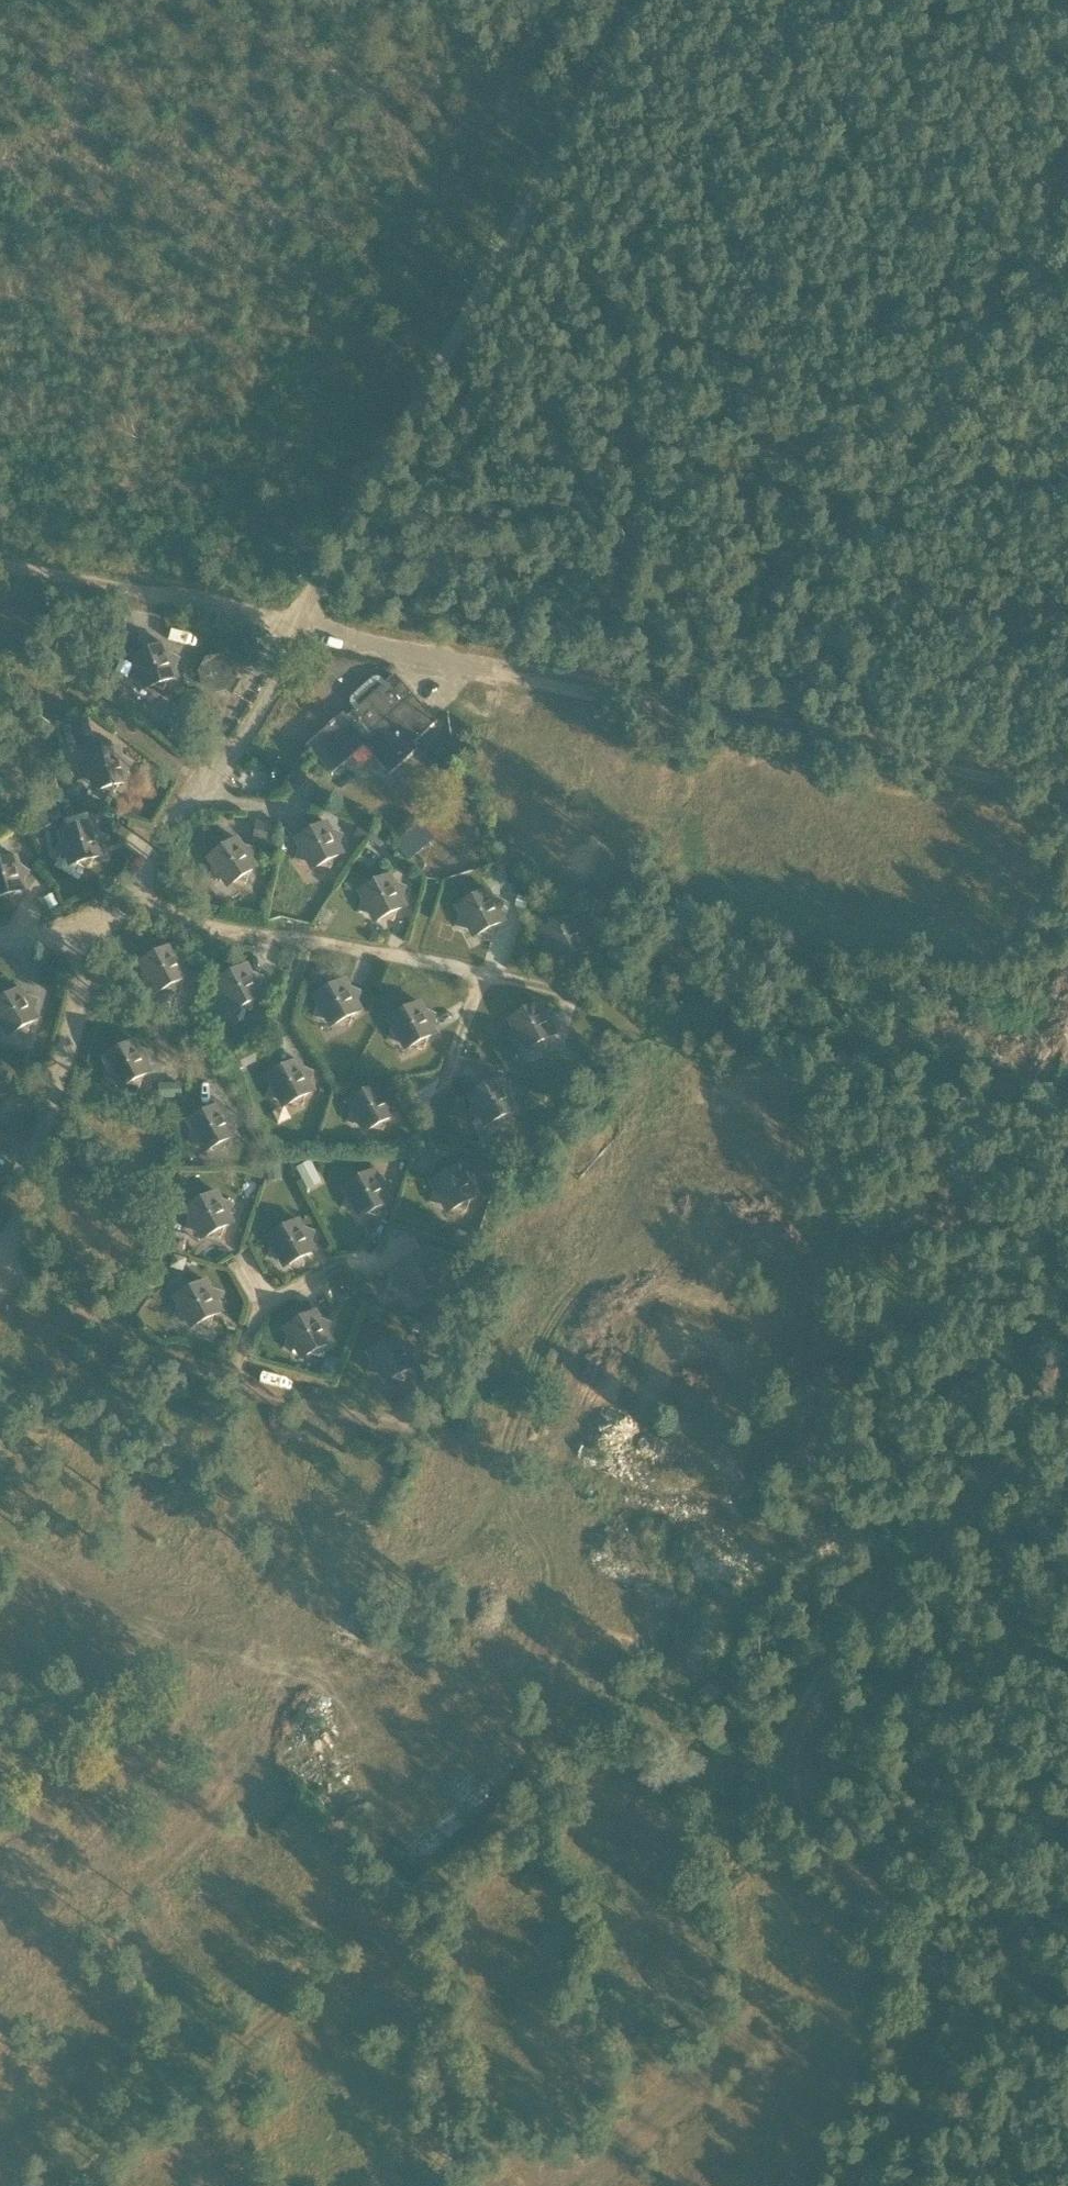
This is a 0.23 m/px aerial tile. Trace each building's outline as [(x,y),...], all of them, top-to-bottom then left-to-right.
[(166,615),(164,623),(176,625),(178,617),(166,615)] [(131,677),(140,681),(144,692),(154,688),(164,692),(169,680),(175,678),(173,672),(179,660),(169,655),(166,646),(131,658),(134,667),(131,677)] [(204,687),(215,693),(229,690),(236,678),(232,665),(220,658),(207,662),(200,673),(204,687)] [(121,664),(116,676),(127,681),(132,669),(121,664)] [(413,745),(437,724),(395,677),(385,686),(384,684),(383,682),(382,681),(381,680),(379,679),(378,679),(376,679),(374,679),(373,679),(371,680),(353,697),(351,699),(350,701),(350,703),(350,705),(351,707),(351,708),(352,710),(355,712),(347,719),(343,715),(306,748),(332,777),(364,748),(389,776),(418,751),(413,745)] [(111,682),(105,694),(118,700),(123,687),(111,682)] [(173,708),(166,719),(178,727),(185,716),(173,708)] [(87,723),(72,727),(75,738),(90,734),(87,723)] [(86,771),(81,780),(91,784),(93,794),(105,791),(114,796),(120,784),(127,782),(125,776),(131,765),(122,760),(119,750),(83,760),(86,771)] [(419,820),(393,843),(411,863),(436,840),(419,820)] [(341,846),(344,835),(333,832),(328,822),(293,840),(298,850),(295,860),(306,864),(311,873),(322,867),(331,870),(334,861),(345,855),(341,846)] [(58,852),(89,870),(96,858),(102,856),(100,850),(106,838),(97,833),(94,823),(58,833),(61,845),(58,852)] [(256,824),(253,841),(271,845),(274,827),(256,824)] [(375,830),(367,842),(379,850),(387,837),(375,830)] [(208,860),(214,868),(212,879),(219,880),(227,891),(236,883),(247,885),(248,875),(259,868),(253,860),(255,850),(243,848),(237,840),(208,860)] [(486,854),(494,867),(508,859),(501,846),(486,854)] [(28,873),(19,867),(17,857),(0,862),(0,898),(11,904),(17,892),(24,890),(22,884),(28,873)] [(358,912),(369,916),(374,926),(384,919),(393,922),(397,912),(408,908),(404,898),(407,888),(397,885),(392,874),(356,892),(362,902),(358,912)] [(460,918),(457,928),(467,931),(472,941),(482,934),(492,937),(495,929),(507,923),(502,913),(505,903),(495,900),(490,889),(454,907),(460,918)] [(53,895),(43,900),(48,911),(58,906),(53,895)] [(551,956),(556,966),(566,959),(576,962),(579,954),(591,948),(586,938),(589,927),(578,924),(573,914),(538,932),(544,943),(541,953),(551,956)] [(188,960),(186,960),(176,957),(171,947),(139,964),(144,973),(141,983),(149,986),(155,996),(165,991),(175,993),(178,984),(189,979),(184,969),(188,960)] [(261,988),(264,977),(254,974),(248,964),(213,982),(219,992),(215,1003),(225,1006),(231,1016),(241,1009),(251,1012),(254,1003),(266,998),(261,988)] [(314,1017),(323,1021),(329,1031),(341,1025),(349,1027),(352,1018),(364,1012),(359,1003),(363,992),(352,989),(346,978),(311,997),(317,1008),(314,1017)] [(27,1036),(31,1022),(36,1019),(33,1014),(37,1001),(26,998),(21,989),(0,1002),(0,1028),(27,1036)] [(392,1031),(388,1041),(399,1044),(404,1053),(417,1047),(424,1049),(427,1041),(439,1035),(434,1026),(437,1015),(426,1011),(422,1002),(386,1020),(392,1031)] [(519,1045),(524,1054),(537,1048),(545,1050),(548,1041),(559,1036),(554,1026),(557,1015),(547,1012),(541,1002),(506,1021),(512,1031),(509,1041),(519,1045)] [(236,1036),(226,1042),(233,1055),(244,1049),(236,1036)] [(103,1059),(108,1068),(105,1078),(113,1080),(119,1092),(130,1086),(140,1088),(143,1079),(155,1074),(149,1063),(152,1053),(139,1049),(135,1042),(103,1059)] [(246,1052),(235,1057),(241,1071),(253,1066),(246,1052)] [(312,1083),(315,1072),(305,1069),(300,1059),(264,1078),(269,1088),(266,1098),(277,1101),(282,1111),(293,1105),(302,1107),(305,1099),(317,1092),(312,1083)] [(598,1073),(594,1081),(605,1086),(608,1077),(598,1073)] [(472,1107),(469,1117),(479,1120),(484,1130),(495,1123),(504,1126),(507,1118),(519,1112),(514,1102),(517,1091),(507,1088),(502,1078),(467,1096),(472,1107)] [(534,1083),(528,1100),(542,1105),(548,1088),(534,1083)] [(357,1126),(363,1136),(374,1129),(383,1132),(386,1124),(397,1118),(393,1109),(396,1098),(386,1094),(380,1084),(345,1102),(351,1113),(348,1123),(357,1126)] [(179,1087),(168,1087),(168,1101),(179,1100),(179,1087)] [(192,1132),(189,1142),(196,1144),(202,1156),(213,1150),(223,1152),(227,1143),(238,1138),(233,1129),(236,1118),(223,1113),(219,1106),(188,1123),(192,1132)] [(11,1112),(7,1131),(20,1134),(24,1115),(11,1112)] [(296,1169),(307,1190),(321,1183),(310,1162),(296,1169)] [(430,1203),(441,1207),(446,1216),(458,1210),(467,1213),(470,1204),(480,1198),(475,1189),(479,1178),(468,1174),(463,1165),(428,1183),(434,1193),(430,1203)] [(343,1209),(354,1212),(359,1222),(371,1215),(378,1218),(381,1210),(393,1204),(389,1194),(392,1183),(381,1180),(376,1170),(341,1188),(347,1199),(343,1209)] [(187,1229),(196,1231),(201,1243),(212,1236),(221,1239),(225,1230),(236,1225),(230,1214),(234,1204),(221,1200),(217,1193),(185,1209),(190,1219),(187,1229)] [(268,1258),(278,1261),(283,1271),(295,1264),(303,1267),(306,1259),(318,1253),(313,1244),(317,1233),(306,1229),(300,1219),(265,1238),(271,1248),(268,1258)] [(399,1277),(396,1287),(406,1290),(412,1301),(422,1295),(432,1297),(435,1288),(447,1282),(442,1273),(445,1262),(434,1259),(430,1250),(394,1268),(399,1277)] [(174,1298),(179,1307),(176,1317),(183,1320),(189,1331),(201,1325),(210,1328),(213,1318),(225,1313),(220,1304),(224,1294),(210,1289),(206,1282),(174,1298)] [(281,1329),(287,1340),(284,1350),(295,1353),(299,1362),(311,1356),(320,1359),(323,1349),(334,1343),(329,1334),(332,1324),(322,1320),(317,1310),(281,1329)] [(415,1323),(413,1333),(423,1335),(425,1326),(415,1323)] [(372,1362),(368,1373),(379,1377),(384,1386),(396,1380),(404,1383),(408,1373),(418,1368),(413,1358),(417,1348),(407,1344),(402,1334),(366,1352),(372,1362)] [(329,1365),(325,1379),(334,1381),(338,1368),(329,1365)] [(449,1824),(456,1817),(464,1826),(482,1810),(463,1789),(437,1812),(449,1824)] [(230,2185),(256,2185),(251,2175),(230,2185)]
